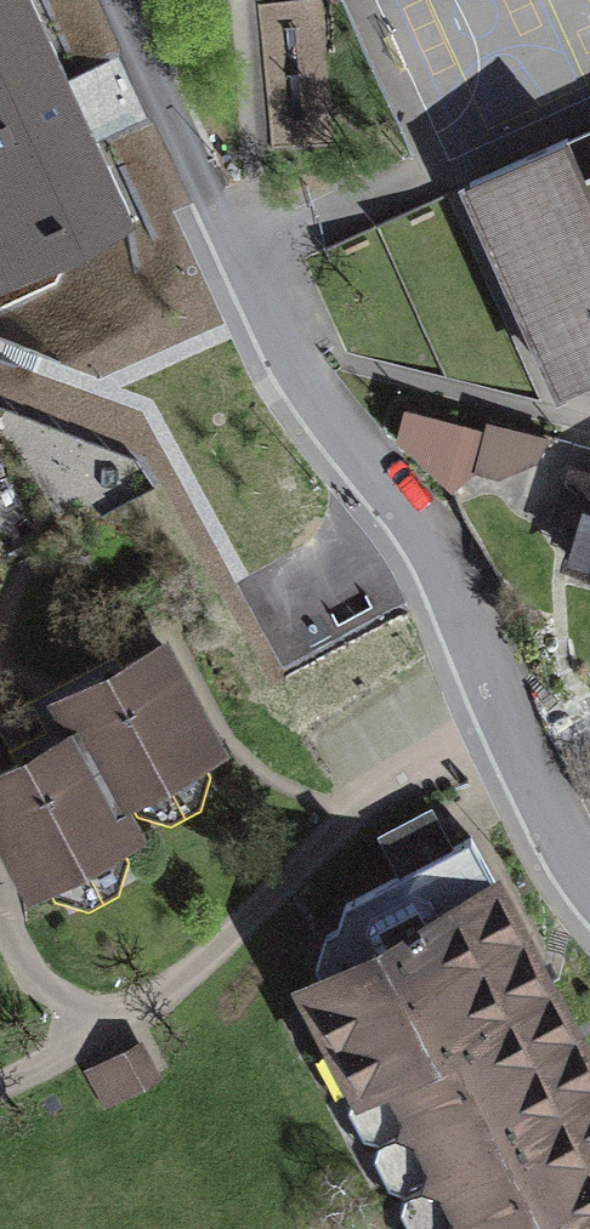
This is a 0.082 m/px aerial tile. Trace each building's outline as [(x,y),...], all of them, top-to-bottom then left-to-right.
[(31,0),(0,0),(0,282),(133,221),(31,0)] [(470,182),(565,393),(589,382),(589,168),(583,171),(568,138),(470,182)] [(487,432),(406,411),(400,435),(451,485),(472,470),(498,477),(535,461),(547,436),(490,420),(487,432)] [(571,473),(559,515),(583,522),(571,561),(589,566),(589,478),(571,473)] [(0,774),(0,823),(33,885),(47,878),(55,893),(88,902),(117,887),(127,855),(119,839),(134,831),(117,799),(129,793),(137,807),(171,818),(199,802),(210,768),(202,754),(217,746),(163,645),(121,667),(116,681),(102,678),(55,703),(73,736),(40,753),(34,767),(19,764),(0,774)] [(471,837),(432,857),(413,821),(386,835),(406,871),(344,904),(338,926),(356,960),(322,977),(313,1004),(435,1228),(589,1228),(589,1060),(471,837)] [(135,1045),(87,1071),(104,1103),(152,1077),(135,1045)]
